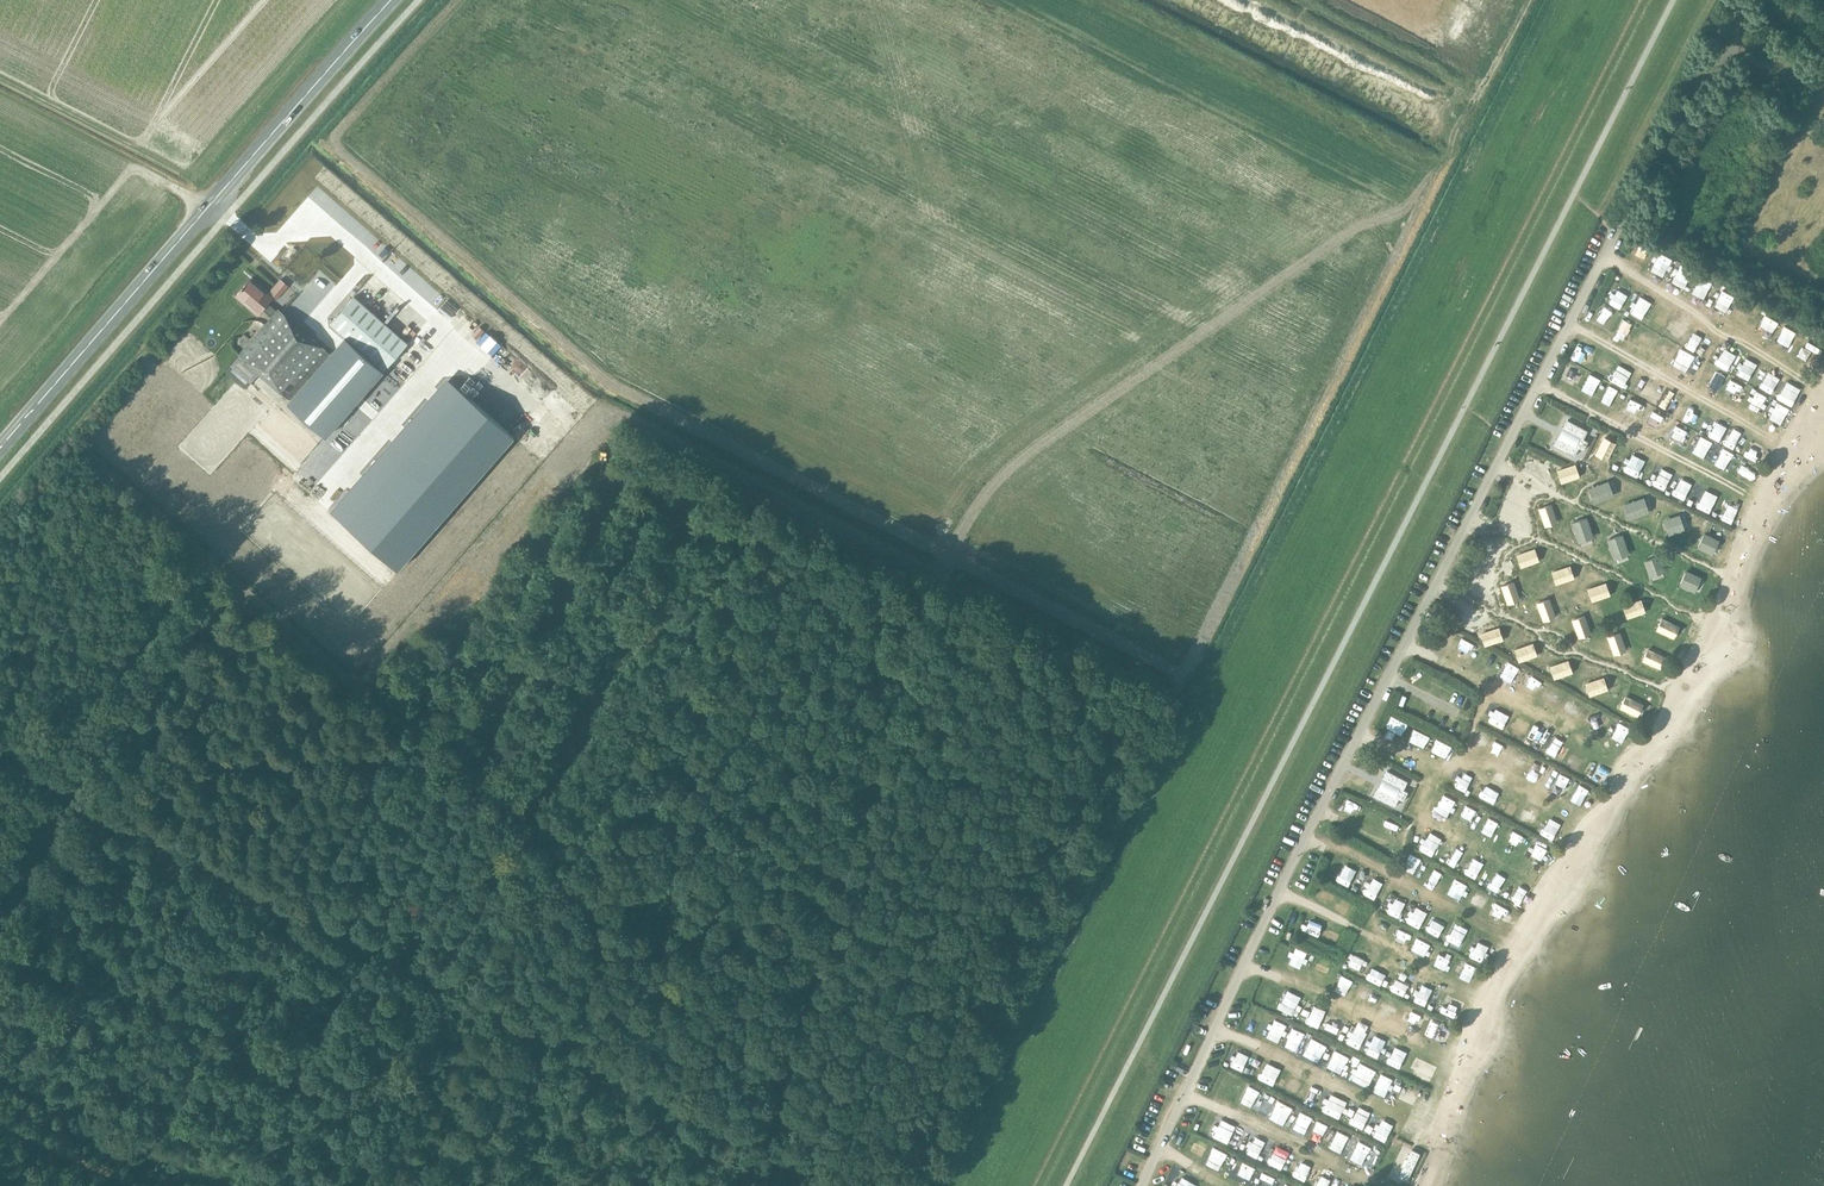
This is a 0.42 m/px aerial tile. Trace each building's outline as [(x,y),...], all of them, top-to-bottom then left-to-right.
[(438,280),(455,245),(373,205),(368,215),(366,214),(353,240),(438,280)] [(305,246),(298,252),(302,258),(310,252),(305,246)] [(264,254),(276,267),(284,260),(272,247),(264,254)] [(470,274),(473,267),(465,263),(462,271),(470,274)] [(236,296),(258,315),(263,310),(271,317),(277,311),(268,304),(273,298),(251,279),(236,296)] [(345,336),(384,371),(408,344),(354,297),(330,324),(345,336)] [(278,310),(277,311),(271,317),(239,355),(239,356),(259,373),(290,399),(329,354),(278,310)] [(287,403),(326,437),(384,371),(345,336),(329,354),(290,399),(287,403)] [(259,373),(239,356),(226,371),(241,384),(246,388),(259,373)] [(462,392),(346,525),(397,571),(514,437),(462,392)] [(1773,410),(1784,418),(1791,409),(1780,401),(1773,410)] [(1557,443),(1579,452),(1591,426),(1569,416),(1557,443)] [(1744,454),(1738,466),(1753,472),(1758,460),(1744,454)] [(1695,485),(1689,498),(1700,504),(1707,491),(1695,485)] [(1714,511),(1727,517),(1733,505),(1720,499),(1714,511)] [(1691,520),(1695,507),(1679,503),(1676,516),(1691,520)] [(1722,527),(1703,518),(1699,526),(1700,526),(1696,536),(1694,535),(1690,543),(1709,553),(1713,544),(1719,547),(1724,538),(1718,535),(1722,527)] [(1662,558),(1659,564),(1671,571),(1674,565),(1662,558)] [(1699,588),(1711,592),(1715,582),(1702,577),(1699,588)] [(1639,659),(1644,647),(1631,641),(1625,652),(1639,659)] [(1556,682),(1551,693),(1562,698),(1567,687),(1556,682)] [(1615,731),(1628,739),(1635,727),(1623,719),(1615,731)] [(1603,782),(1612,765),(1599,758),(1590,775),(1603,782)] [(1402,803),(1413,776),(1390,766),(1379,793),(1402,803)] [(1488,814),(1491,808),(1476,802),(1474,808),(1488,814)] [(1543,829),(1555,837),(1562,825),(1550,817),(1543,829)] [(1511,834),(1523,839),(1528,828),(1516,823),(1511,834)] [(1535,835),(1532,840),(1545,847),(1548,841),(1535,835)] [(1454,853),(1451,858),(1463,864),(1465,858),(1454,853)] [(1484,876),(1486,870),(1473,864),(1470,870),(1484,876)] [(1527,880),(1505,867),(1491,894),(1513,906),(1517,898),(1521,900),(1526,890),(1523,888),(1527,880)] [(1360,951),(1354,963),(1364,968),(1371,957),(1360,951)] [(1319,955),(1317,961),(1333,966),(1335,960),(1319,955)] [(1464,967),(1476,973),(1481,962),(1470,956),(1464,967)] [(1387,982),(1392,970),(1379,965),(1374,977),(1387,982)] [(1408,975),(1401,989),(1414,996),(1421,982),(1408,975)] [(1407,1017),(1421,1019),(1422,1007),(1409,1005),(1407,1017)] [(1276,1018),(1271,1029),(1283,1034),(1288,1022),(1276,1018)] [(1291,1048),(1284,1055),(1296,1068),(1303,1062),(1291,1048)] [(1324,1057),(1316,1063),(1326,1078),(1334,1072),(1324,1057)] [(1354,1061),(1346,1067),(1356,1082),(1364,1076),(1354,1061)] [(1267,1068),(1263,1077),(1279,1085),(1283,1076),(1267,1068)] [(1433,1080),(1435,1073),(1421,1069),(1419,1076),(1433,1080)] [(1387,1073),(1380,1079),(1391,1093),(1399,1087),(1387,1073)] [(1416,1087),(1410,1095),(1425,1105),(1431,1097),(1416,1087)] [(1255,1095),(1251,1103),(1267,1111),(1271,1103),(1255,1095)] [(1254,1127),(1255,1137),(1273,1136),(1272,1126),(1254,1127)] [(1272,1149),(1272,1158),(1291,1158),(1290,1148),(1272,1149)] [(1420,1154),(1412,1150),(1399,1178),(1407,1181),(1420,1154)] [(1300,1166),(1300,1176),(1318,1175),(1318,1166),(1300,1166)]
